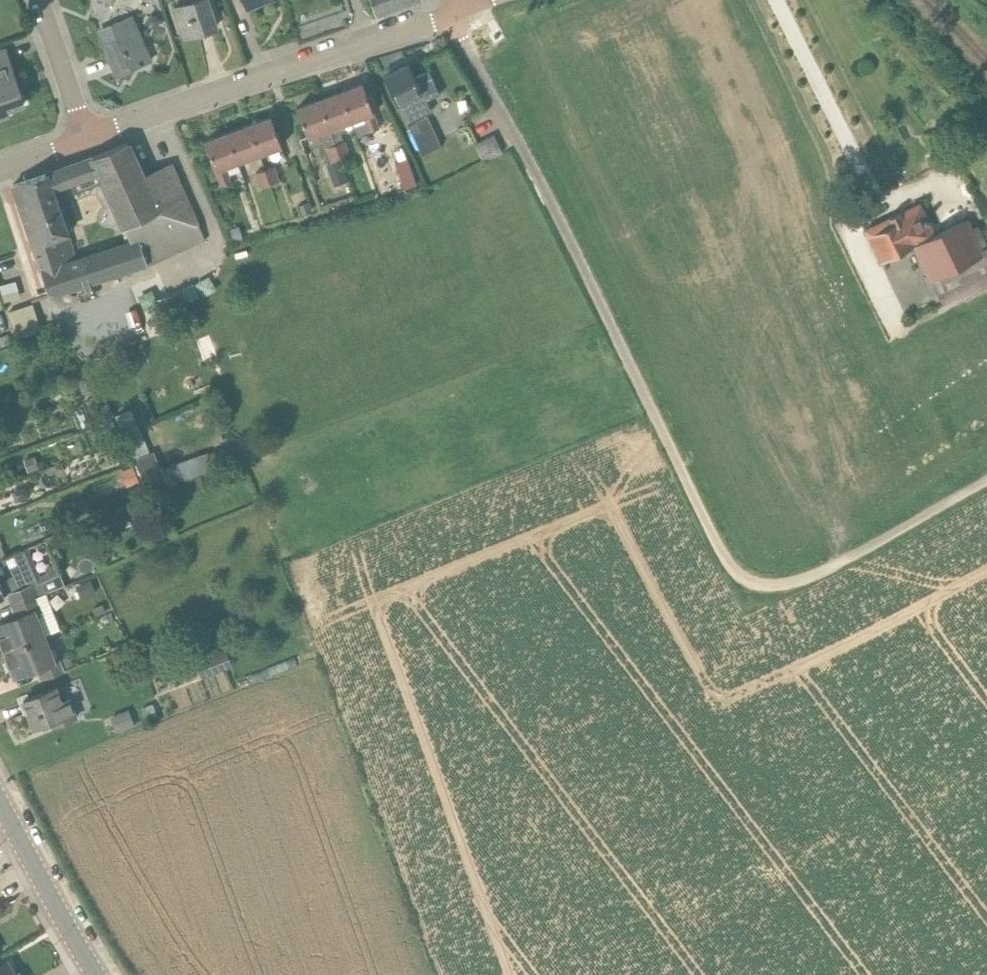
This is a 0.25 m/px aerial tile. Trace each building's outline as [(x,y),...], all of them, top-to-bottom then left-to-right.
[(174,8),(184,38),(216,27),(207,0),(197,0),(174,8)] [(376,12),(409,0),(371,0),(376,12)] [(151,61),(131,17),(98,31),(117,75),(151,61)] [(10,114),(8,110),(24,104),(15,80),(17,79),(6,49),(0,51),(0,118),(10,114)] [(428,72),(415,78),(408,64),(397,70),(395,67),(386,71),(387,75),(384,76),(407,123),(431,111),(424,97),(437,90),(428,72)] [(370,132),(379,128),(363,84),(341,92),(352,122),(365,117),(370,132)] [(319,99),(335,144),(344,141),(339,126),(352,122),(341,92),(319,99)] [(332,161),(340,158),(335,144),(319,99),(297,107),(308,137),(321,132),(332,161)] [(260,155),(282,147),(271,117),(249,125),(260,155)] [(443,151),(440,146),(427,117),(409,125),(425,160),(443,151)] [(238,162),(260,155),(249,125),(227,133),(238,162)] [(226,167),(238,162),(227,133),(205,141),(221,185),(231,182),(226,167)] [(483,162),(485,161),(503,152),(494,135),(475,144),(483,162)] [(335,144),(340,158),(349,155),(344,141),(335,144)] [(205,241),(180,186),(172,167),(144,180),(127,144),(93,157),(101,174),(131,240),(67,262),(62,246),(48,251),(45,240),(43,241),(40,232),(30,235),(50,296),(147,263),(148,266),(205,241)] [(932,146),(931,146),(933,161),(942,159),(943,159),(942,155),(941,145),(932,146)] [(67,185),(101,174),(93,157),(61,169),(67,185)] [(400,176),(404,189),(416,185),(411,172),(409,166),(407,159),(397,162),(395,163),(400,176)] [(332,164),(336,176),(345,172),(340,160),(332,164)] [(270,184),(279,180),(274,166),(265,170),(270,184)] [(260,187),(270,184),(265,170),(255,173),(260,187)] [(52,190),(53,190),(48,173),(13,184),(30,235),(40,232),(43,241),(45,240),(48,251),(62,246),(59,235),(66,232),(52,190)] [(309,202),(296,206),(299,216),(313,211),(309,202)] [(928,222),(919,204),(902,213),(899,212),(889,217),(893,224),(874,233),(886,259),(915,245),(942,305),(986,285),(986,248),(982,250),(981,248),(986,245),(978,225),(972,228),(968,220),(934,235),(928,222)] [(239,226),(230,229),(234,242),(243,239),(239,226)] [(20,298),(15,281),(0,285),(0,287),(4,302),(20,298)] [(40,330),(32,304),(9,312),(18,338),(40,330)] [(96,387),(90,375),(77,381),(83,393),(96,387)] [(114,415),(107,403),(99,408),(107,420),(114,415)] [(126,440),(136,460),(150,454),(144,439),(130,409),(115,416),(126,440)] [(101,445),(103,449),(114,445),(115,445),(115,444),(113,440),(101,445)] [(134,461),(136,460),(126,440),(115,444),(115,445),(114,445),(116,450),(114,451),(118,464),(133,459),(134,461)] [(192,459),(197,473),(214,467),(209,453),(192,459)] [(38,469),(34,456),(24,460),(28,472),(38,469)] [(139,481),(133,467),(119,472),(125,487),(139,481)] [(228,479),(224,469),(205,476),(209,486),(228,479)] [(38,582),(23,550),(6,557),(0,560),(0,599),(8,595),(13,605),(46,593),(65,586),(60,574),(38,582)] [(95,590),(91,581),(75,586),(80,599),(96,594),(95,590)] [(60,629),(46,593),(13,605),(17,616),(0,623),(0,636),(4,635),(9,649),(44,636),(44,635),(60,629)] [(106,613),(103,605),(92,609),(95,617),(106,613)] [(63,671),(62,669),(58,659),(58,658),(54,660),(44,636),(9,649),(4,651),(4,652),(10,650),(15,665),(10,667),(14,678),(37,669),(41,680),(63,671)] [(200,677),(231,665),(225,649),(194,661),(200,677)] [(58,659),(62,669),(73,665),(69,655),(58,659)] [(76,717),(69,700),(62,703),(56,688),(23,701),(34,728),(61,718),(63,723),(76,717)] [(135,726),(129,710),(110,717),(117,734),(135,726)] [(6,961),(0,965),(0,974),(14,974),(6,961)]
